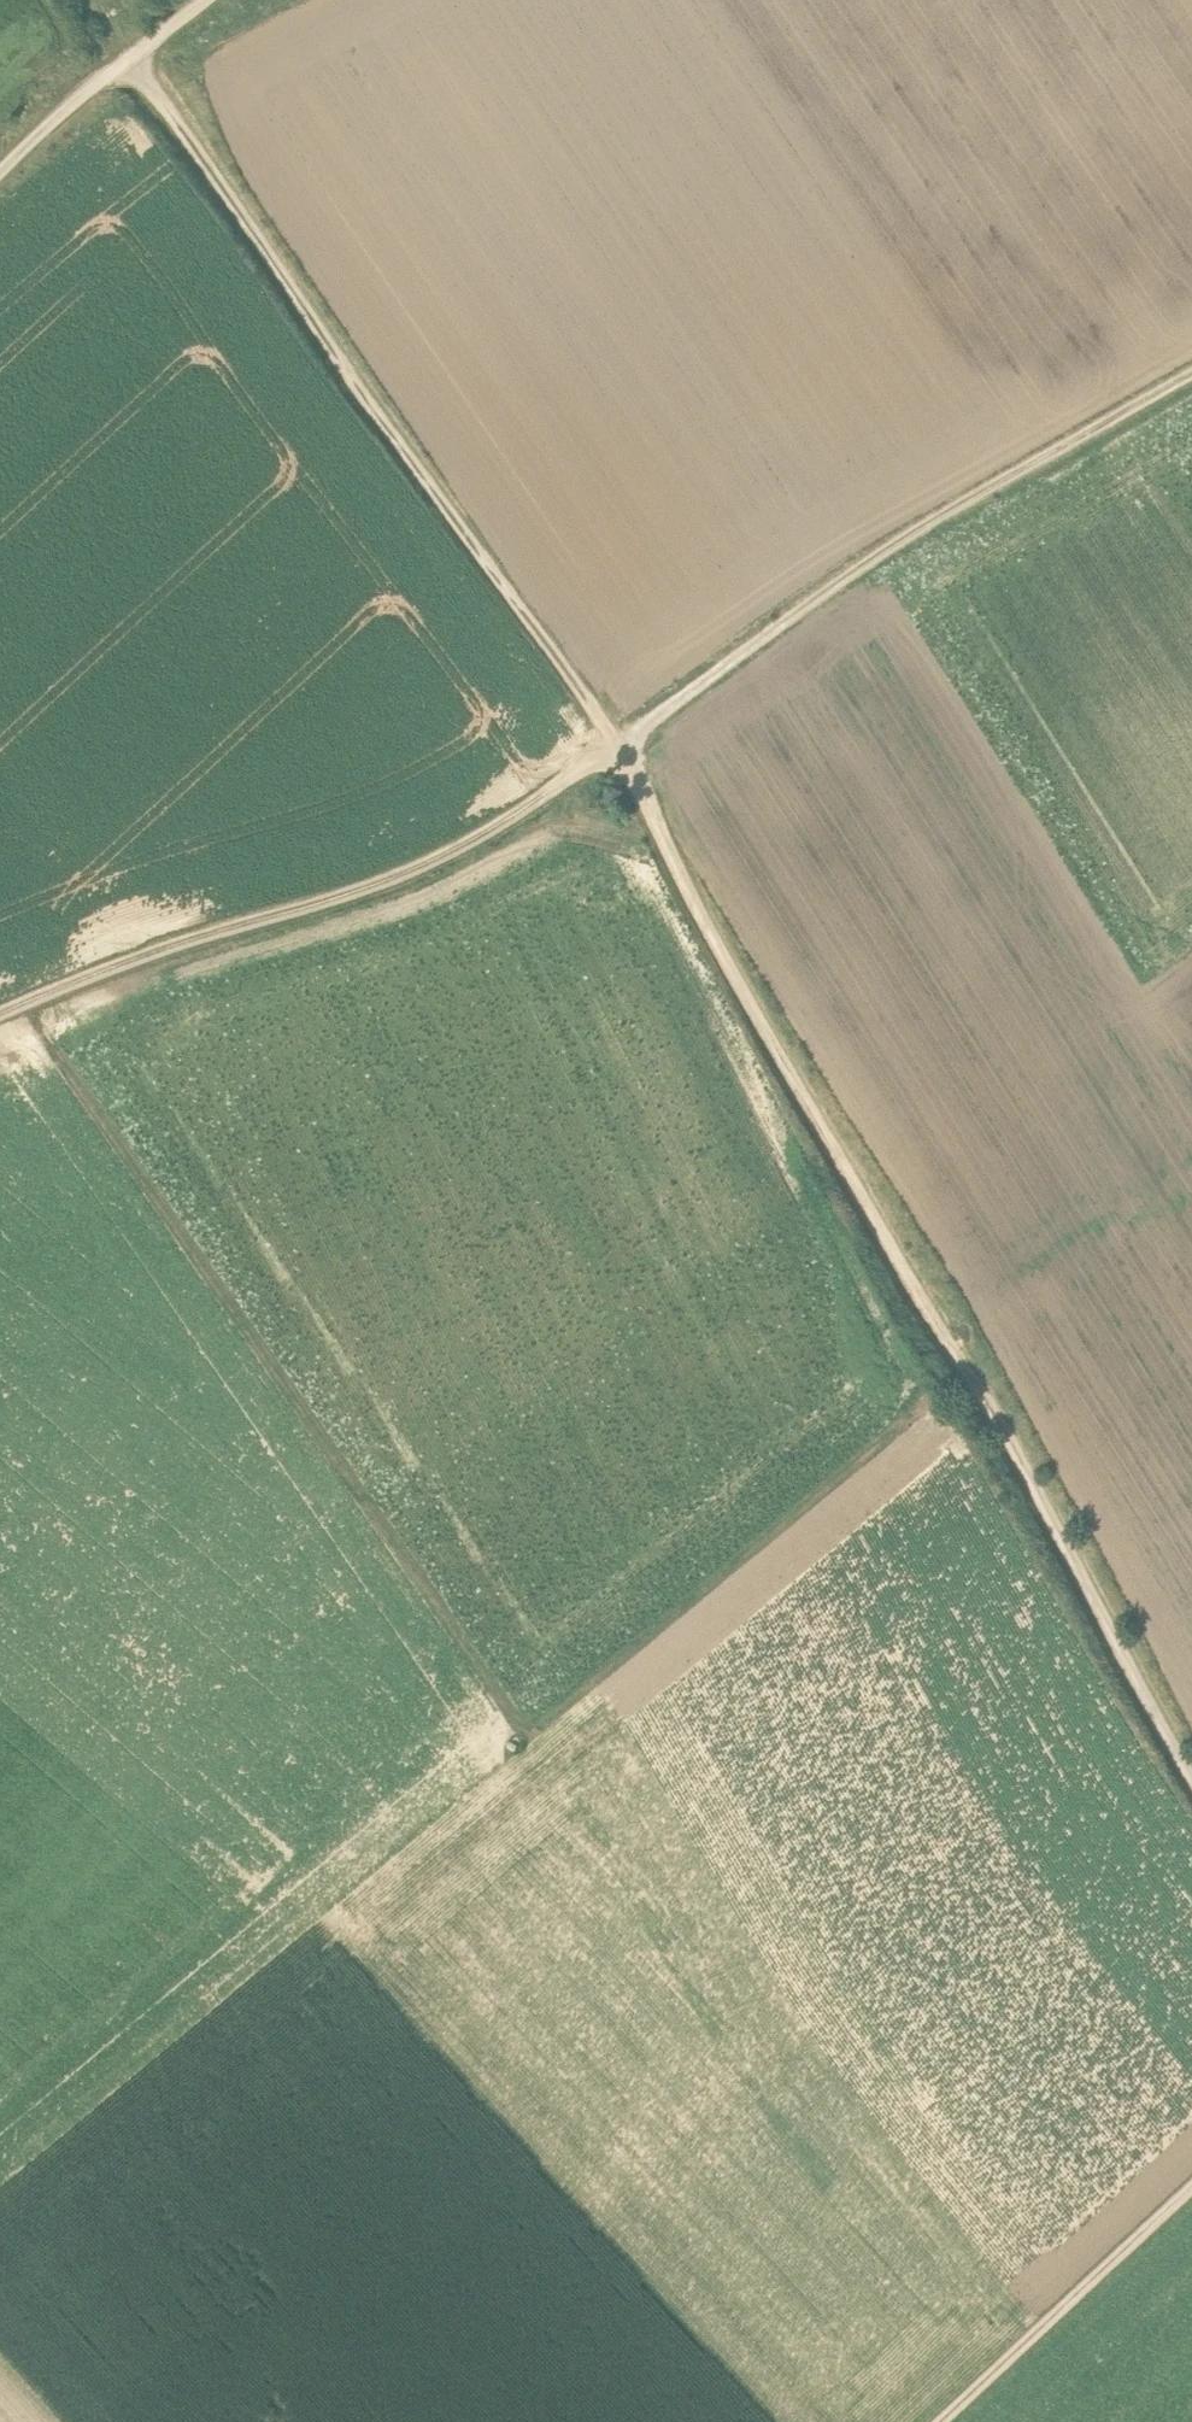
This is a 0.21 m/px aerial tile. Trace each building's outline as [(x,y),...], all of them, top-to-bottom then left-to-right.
[(616,782),(605,778),(600,796),(611,800),(616,782)]
